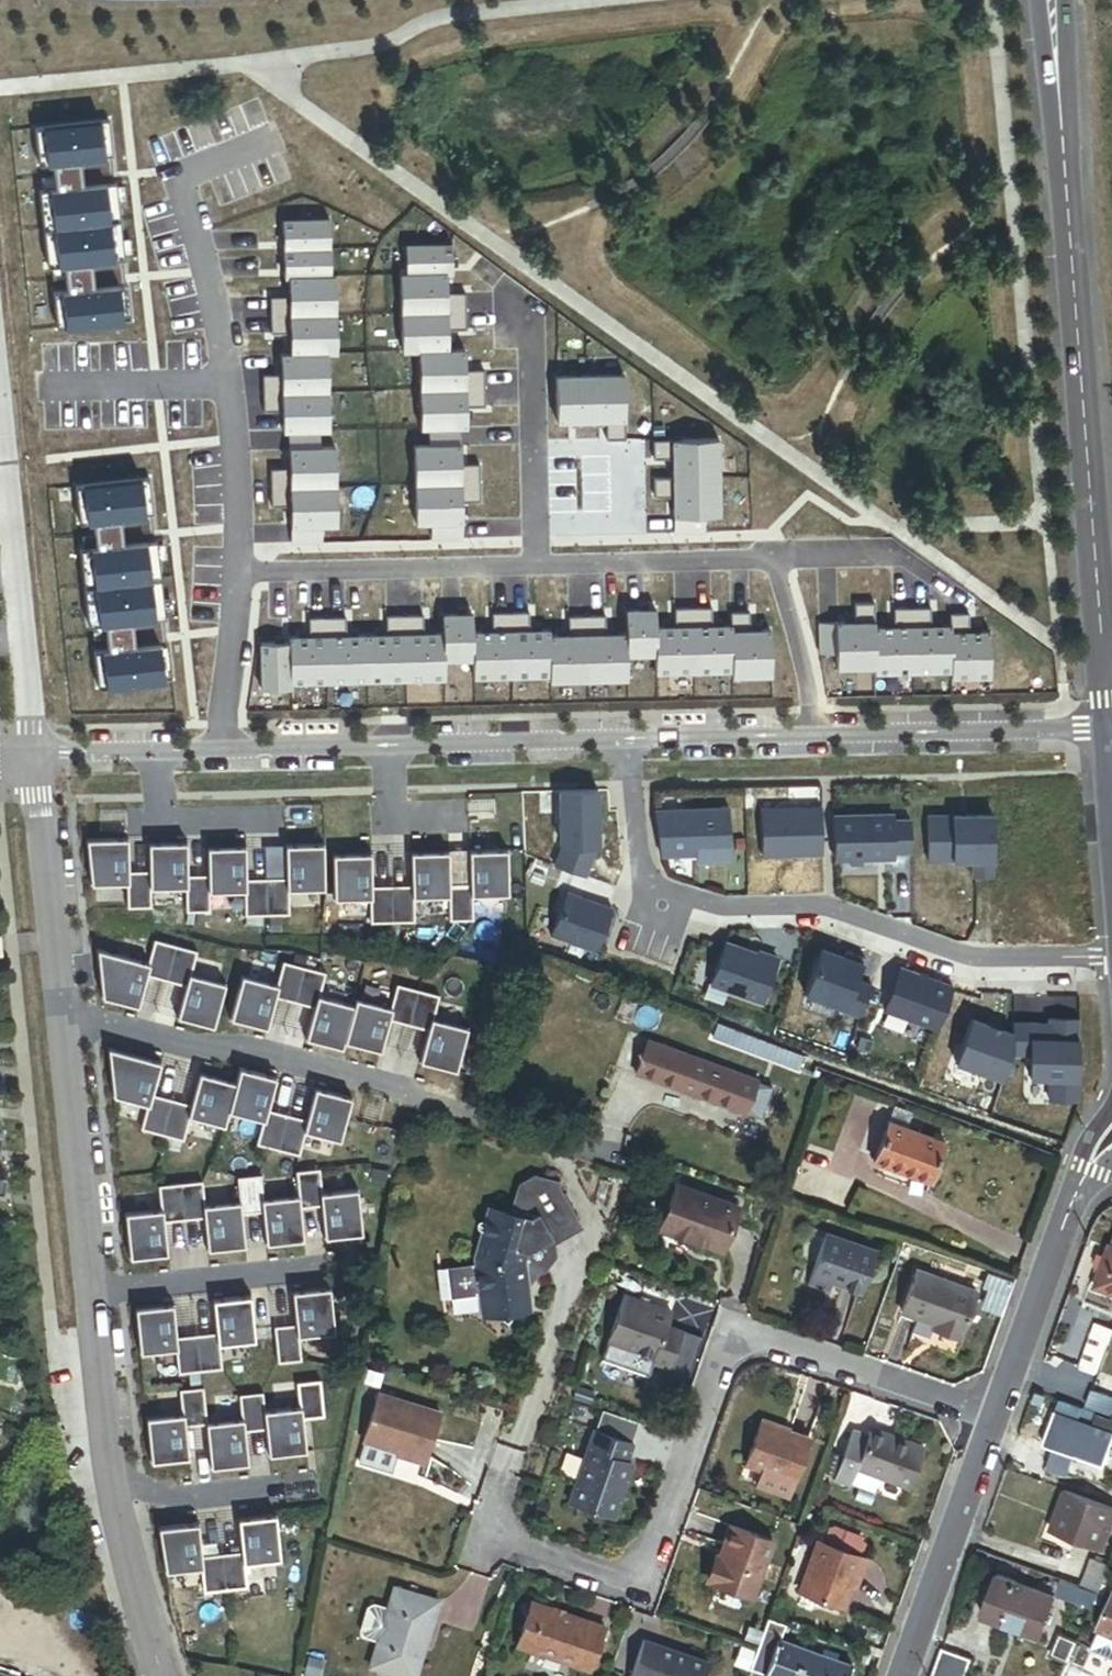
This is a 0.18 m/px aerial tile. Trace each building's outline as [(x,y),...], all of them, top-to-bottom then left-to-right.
[(37,193),(46,270),(62,268),(65,293),(52,295),(56,332),(130,323),(126,287),(124,287),(121,262),(123,261),(114,184),(112,185),(109,160),(111,159),(107,122),(33,131),(37,168),(51,166),(54,191),(37,193)] [(326,220),(280,221),(280,251),(327,250),(326,220)] [(448,245),(401,246),(402,275),(404,275),(404,276),(444,275),(444,276),(449,275),(448,245)] [(327,250),(280,251),(281,280),(286,280),(286,279),(329,278),(329,277),(328,277),(327,250)] [(444,276),(444,275),(404,276),(404,275),(402,275),(397,275),(398,314),(463,313),(463,294),(444,295),(443,276),(444,276)] [(286,279),(286,280),(286,298),(267,298),(267,318),(332,316),(331,277),(329,277),(329,278),(286,279)] [(464,331),(463,313),(398,314),(399,353),(415,353),(446,352),(445,331),(464,331)] [(332,316),(267,318),(268,335),(287,335),(287,356),(324,355),(333,355),(332,316)] [(415,353),(417,391),(482,390),(482,371),(463,372),(462,351),(446,352),(415,353)] [(325,394),(324,355),(287,356),(278,356),(278,376),(260,376),(260,395),(325,394)] [(583,377),(584,423),(603,423),(603,442),(622,441),(621,376),(583,377)] [(583,377),(553,378),(554,424),(584,423),(583,377)] [(418,430),(426,430),(458,429),(465,429),(464,408),(483,408),(482,390),(417,391),(418,430)] [(325,394),(260,395),(260,413),(279,413),(280,434),(285,433),(317,433),(326,432),(325,394)] [(459,466),(458,429),(426,430),(426,446),(411,446),(413,486),(478,484),(478,465),(459,466)] [(317,433),(285,433),(286,470),(267,470),(268,490),(334,488),(333,448),(318,449),(317,433)] [(669,460),(670,480),(716,479),(715,470),(715,440),(650,442),(650,461),(669,460)] [(670,499),(671,535),(702,534),(702,518),(717,518),(716,479),(670,480),(651,480),(651,499),(670,499)] [(148,481),(74,489),(78,526),(92,524),(95,549),(78,551),(87,628),(103,626),(106,651),(92,653),(97,690),(170,681),(166,645),(164,645),(161,620),(163,620),(155,542),(153,542),(150,517),(152,517),(148,481)] [(478,484),(413,486),(414,525),(429,525),(430,541),(461,540),(460,504),(479,503),(478,484)] [(334,488),(268,490),(268,509),(288,508),(289,545),(320,544),(320,528),(335,527),(334,488)] [(872,603),(853,603),(853,622),(817,623),(818,655),(835,654),(835,670),(873,668),(872,630),(873,630),(873,627),(872,603)] [(929,606),(910,607),(912,673),(950,671),(949,628),(948,628),(948,625),(929,626),(929,606)] [(892,627),(873,627),(873,630),(872,630),(873,668),(873,674),(912,673),(910,607),(892,608),(892,627)] [(693,674),(691,609),(673,610),(673,628),(654,629),(654,630),(653,630),(654,657),(653,657),(654,675),(693,674)] [(709,609),(691,609),(693,674),(730,674),(731,674),(730,628),(729,628),(729,627),(710,628),(709,609)] [(624,611),(624,635),(625,657),(653,657),(654,657),(653,630),(654,630),(654,629),(654,610),(624,611)] [(948,616),(948,625),(948,628),(949,628),(950,671),(950,678),(990,677),(988,630),(967,631),(967,612),(948,613),(948,616)] [(748,632),(748,613),(729,614),(729,627),(729,628),(730,628),(731,674),(730,674),(730,679),(770,678),(768,631),(748,632)] [(510,679),(509,614),(490,615),(490,633),(470,634),(471,661),(472,680),(510,679)] [(527,614),(509,614),(510,679),(548,678),(548,679),(547,638),(548,638),(548,637),(548,632),(527,632),(527,614)] [(470,615),(440,616),(441,634),(441,635),(442,663),(443,663),(471,661),(470,634),(470,615)] [(441,634),(421,635),(421,616),(403,617),(404,682),(443,681),(443,663),(442,663),(441,635),(441,634)] [(404,682),(403,617),(384,617),(384,636),(364,636),(366,683),(404,682)] [(547,638),(548,679),(548,683),(587,682),(585,617),(566,618),(567,637),(548,637),(548,638),(547,638)] [(624,635),(603,636),(603,617),(585,617),(587,682),(625,681),(625,657),(624,635)] [(325,619),(327,684),(366,683),(364,636),(344,637),(343,618),(325,619)] [(307,638),(287,638),(287,644),(288,644),(289,685),(327,684),(325,619),(306,619),(307,638)] [(287,644),(258,644),(259,691),(290,690),(289,685),(288,644),(287,644)] [(496,819),(496,800),(468,800),(468,820),(496,819)] [(728,860),(727,808),(653,810),(659,854),(705,853),(705,861),(728,860)] [(822,859),(820,809),(761,809),(761,859),(822,859)] [(892,817),(833,817),(834,865),(893,864),(893,857),(911,858),(910,822),(892,822),(892,817)] [(127,837),(85,838),(90,885),(126,884),(127,907),(150,907),(149,888),(148,888),(147,871),(128,871),(127,837)] [(186,842),(147,843),(147,871),(148,888),(149,888),(183,888),(183,911),(209,911),(207,893),(209,892),(207,875),(186,875),(186,842)] [(324,890),(323,844),(284,845),(285,878),(265,879),(266,914),(289,913),(288,891),(324,890)] [(245,846),(206,847),(207,875),(209,892),(243,891),(244,915),(266,914),(265,879),(246,879),(245,846)] [(508,896),(506,850),(468,851),(469,884),(450,885),(450,898),(448,898),(449,921),(472,921),(471,897),(508,896)] [(450,885),(449,851),(410,852),(411,886),(391,886),(392,923),(414,922),(414,898),(448,898),(450,898),(450,885)] [(370,853),(331,854),(332,899),(369,899),(369,923),(392,923),(391,886),(371,887),(370,853)] [(593,954),(609,911),(564,894),(548,938),(593,954)] [(101,997),(137,1007),(146,975),(165,980),(175,944),(153,938),(147,962),(96,948),(101,997)] [(176,1017),(213,1027),(225,983),(190,973),(196,950),(175,944),(165,980),(185,985),(176,1017)] [(756,957),(723,945),(707,988),(758,1007),(775,961),(757,955),(756,957)] [(844,960),(822,951),(802,1002),(842,1017),(841,1020),(858,1026),(870,995),(854,989),(865,961),(846,954),(844,960)] [(294,1000),(303,964),(282,959),(276,982),(241,973),(229,1017),(266,1027),(275,995),(294,1000)] [(343,1040),(353,1003),(352,1003),(319,994),(325,970),(303,964),(294,1000),(313,1005),(305,1037),(342,1047),(344,1040),(343,1040)] [(951,998),(899,978),(884,1019),(936,1038),(951,998)] [(407,1024),(417,988),(395,982),(390,1006),(354,996),(352,1003),(353,1003),(343,1040),(344,1040),(380,1050),(388,1018),(407,1024)] [(439,994),(417,988),(407,1024),(427,1029),(418,1060),(456,1071),(468,1026),(433,1017),(439,994)] [(988,1031),(972,1024),(955,1069),(1000,1086),(1011,1057),(1012,1041),(998,1035),(999,1032),(989,1028),(988,1031)] [(1038,1031),(1012,1030),(1012,1041),(1011,1057),(1011,1062),(1029,1062),(1029,1085),(1048,1086),(1047,1108),(1077,1108),(1077,1028),(1049,1027),(1048,1035),(1038,1034),(1038,1031)] [(648,1042),(636,1075),(744,1115),(756,1082),(648,1042)] [(160,1061),(106,1047),(111,1096),(146,1105),(140,1129),(161,1134),(170,1098),(151,1093),(160,1061)] [(276,1076),(238,1066),(235,1080),(227,1111),(261,1120),(254,1144),(276,1150),(287,1113),(267,1108),(276,1076)] [(227,1111),(235,1080),(199,1071),(190,1103),(170,1098),(161,1134),(183,1139),(188,1117),(224,1126),(227,1111)] [(351,1096),(314,1086),(306,1119),(287,1113),(276,1150),(298,1156),(304,1131),(340,1141),(351,1096)] [(875,1156),(887,1123),(873,1118),(861,1151),(875,1156)] [(903,1129),(887,1123),(875,1156),(873,1163),(929,1183),(943,1144),(919,1135),(922,1128),(906,1122),(903,1129)] [(322,1238),(360,1234),(355,1188),(319,1192),(317,1169),(295,1171),(297,1194),(299,1194),(300,1207),(319,1205),(322,1238)] [(265,1244),(303,1240),(300,1207),(299,1194),(297,1194),(263,1198),(260,1174),(236,1177),(239,1201),(240,1201),(242,1213),(261,1211),(265,1244)] [(206,1250),(245,1246),(242,1213),(240,1201),(239,1201),(204,1204),(202,1180),(179,1183),(183,1219),(203,1217),(206,1250)] [(128,1258),(167,1254),(164,1221),(183,1219),(179,1183),(157,1185),(160,1209),(124,1213),(128,1258)] [(481,1323),(493,1332),(502,1322),(510,1320),(509,1318),(515,1315),(517,1313),(511,1272),(516,1261),(569,1229),(549,1192),(550,1188),(541,1185),(538,1191),(513,1205),(503,1202),(499,1215),(490,1220),(475,1214),(459,1266),(461,1274),(464,1302),(466,1319),(469,1320),(471,1324),(481,1323)] [(593,1185),(586,1206),(601,1211),(607,1190),(593,1185)] [(672,1205),(658,1247),(719,1266),(732,1224),(672,1205)] [(871,1260),(818,1242),(801,1294),(824,1301),(827,1293),(857,1303),(871,1260)] [(1097,1289),(1111,1294),(1111,1249),(1097,1289)] [(434,1277),(437,1306),(464,1302),(461,1274),(434,1277)] [(973,1298),(913,1277),(899,1319),(939,1333),(938,1337),(958,1344),(973,1298)] [(329,1288),(291,1292),(294,1325),(273,1327),(277,1363),(301,1361),(299,1337),(334,1334),(329,1288)] [(215,1333),(195,1335),(199,1371),(222,1369),(219,1345),(255,1342),(250,1296),(212,1300),(215,1333)] [(172,1304),(134,1308),(138,1353),(175,1350),(177,1374),(199,1371),(195,1335),(176,1337),(172,1304)] [(616,1304),(597,1358),(645,1374),(646,1372),(665,1378),(678,1341),(659,1334),(663,1320),(616,1304)] [(1093,1337),(1081,1370),(1098,1376),(1110,1343),(1093,1337)] [(268,1456),(304,1452),(301,1419),(320,1417),(317,1381),(293,1384),(296,1408),(264,1411),(263,1411),(265,1429),(268,1456)] [(150,1463),(189,1459),(185,1426),(205,1423),(205,1421),(206,1421),(203,1387),(179,1390),(181,1414),(145,1417),(150,1463)] [(205,1423),(210,1468),(248,1464),(245,1431),(265,1429),(263,1411),(264,1411),(262,1391),(239,1394),(241,1418),(206,1421),(205,1421),(205,1423)] [(434,1413),(371,1393),(357,1440),(399,1453),(398,1457),(418,1463),(434,1413)] [(1090,1410),(1111,1419),(1111,1400),(1096,1394),(1090,1410)] [(1087,1412),(1062,1403),(1057,1416),(1082,1426),(1087,1412)] [(1057,1416),(1044,1449),(1057,1453),(1069,1458),(1104,1472),(1111,1452),(1111,1438),(1095,1431),(1082,1426),(1057,1416)] [(1101,1418),(1095,1431),(1111,1438),(1111,1422),(1101,1418)] [(804,1443),(756,1427),(743,1468),(762,1474),(756,1493),(784,1502),(790,1483),(804,1443)] [(590,1433),(562,1508),(609,1525),(618,1500),(615,1499),(627,1466),(621,1464),(628,1447),(590,1433)] [(906,1447),(867,1433),(865,1437),(904,1451),(906,1447)] [(863,1443),(848,1438),(833,1479),(871,1493),(876,1479),(908,1491),(922,1453),(906,1447),(904,1451),(865,1437),(863,1443)] [(1069,1458),(1057,1453),(1054,1460),(1067,1465),(1069,1458)] [(1050,1533),(1074,1541),(1103,1552),(1111,1528),(1111,1515),(1063,1497),(1053,1525),(1050,1533)] [(279,1561),(274,1515),(236,1519),(240,1552),(220,1554),(224,1590),(245,1588),(243,1564),(279,1561)] [(1050,1533),(1053,1525),(1045,1522),(1037,1543),(1069,1554),(1074,1541),(1050,1533)] [(220,1554),(201,1556),(198,1523),(157,1527),(164,1573),(200,1569),(203,1593),(224,1590),(220,1554)] [(728,1532),(708,1591),(743,1603),(763,1545),(728,1532)] [(864,1563),(817,1546),(799,1598),(839,1612),(851,1579),(858,1581),(864,1563)] [(1098,1598),(1109,1571),(1089,1563),(1079,1591),(1098,1598)] [(1040,1642),(1055,1600),(997,1578),(981,1620),(1040,1642)] [(1074,1606),(1079,1591),(1061,1584),(1055,1600),(1074,1606)] [(1091,1613),(1098,1598),(1079,1591),(1074,1606),(1091,1613)] [(390,1593),(383,1615),(373,1646),(365,1671),(380,1675),(413,1675),(435,1607),(390,1593)] [(599,1630),(526,1606),(511,1651),(585,1675),(599,1630)] [(1101,1631),(1111,1636),(1111,1608),(1101,1631)] [(373,1646),(383,1615),(369,1611),(364,1613),(356,1635),(359,1641),(373,1646)] [(851,1667),(778,1641),(783,1627),(767,1621),(750,1672),(762,1675),(848,1675),(851,1667)] [(1053,1658),(1068,1664),(1076,1647),(1061,1640),(1053,1658)] [(638,1642),(626,1675),(700,1675),(704,1664),(638,1642)] [(941,1652),(932,1675),(967,1675),(972,1663),(941,1652)] [(301,1663),(299,1675),(314,1675),(316,1666),(301,1663)]
